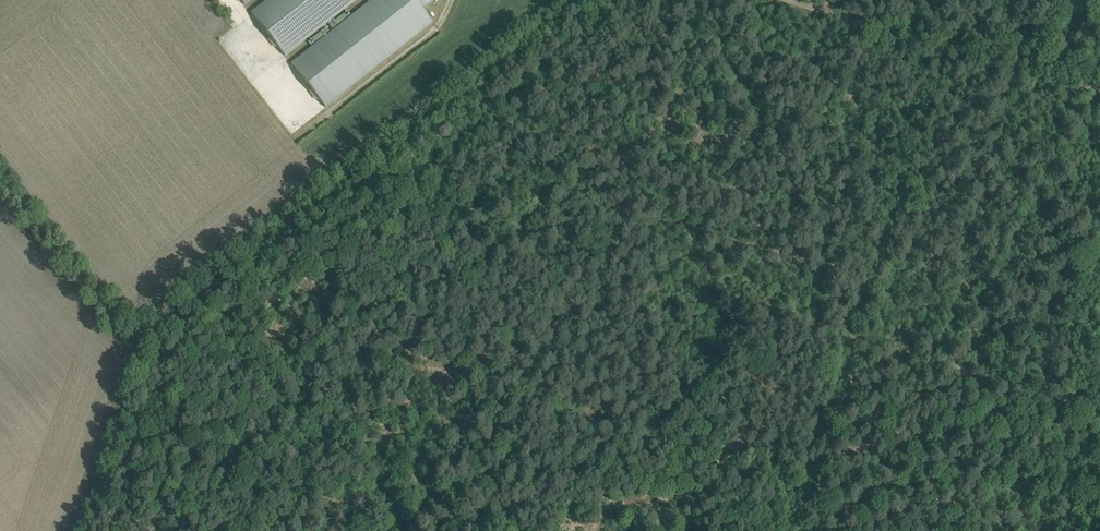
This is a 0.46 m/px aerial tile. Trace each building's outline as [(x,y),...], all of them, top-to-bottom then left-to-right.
[(250,12),(285,57),(358,0),(266,0),(250,12)] [(291,64),(326,108),(433,23),(421,9),(432,0),(373,0),(291,64)]
